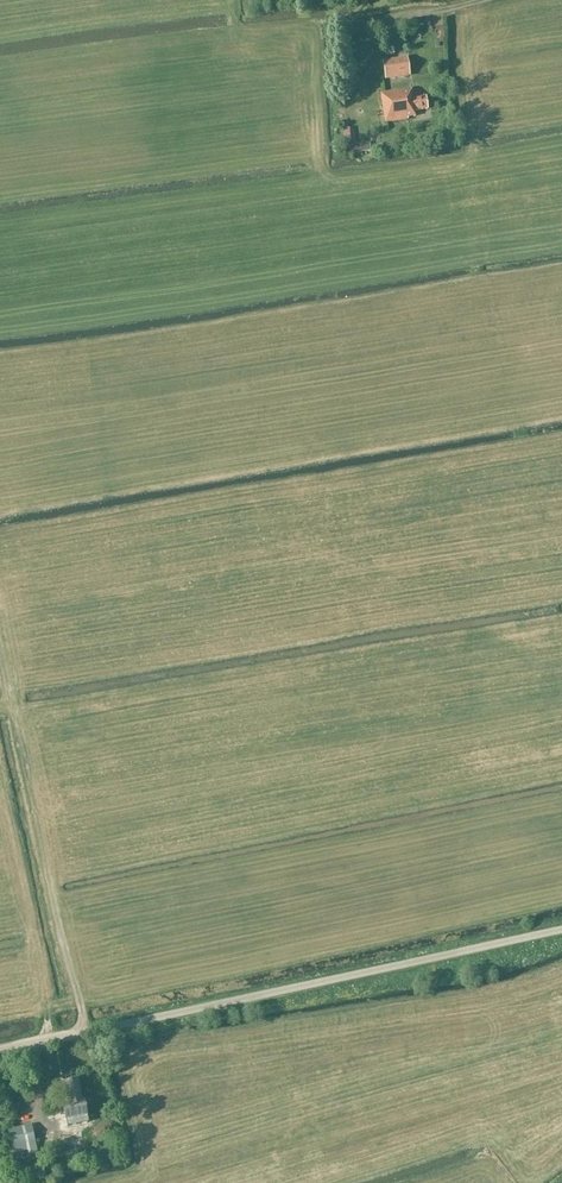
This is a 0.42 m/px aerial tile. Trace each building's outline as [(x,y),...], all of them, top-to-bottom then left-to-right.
[(445,26),(436,27),(436,32),(442,31),(443,39),(446,39),(445,26)] [(407,58),(382,61),(385,80),(409,76),(407,58)] [(414,111),(427,110),(425,97),(412,99),(411,90),(381,94),(385,123),(407,119),(407,117),(415,116),(414,111)] [(344,145),(345,153),(369,151),(368,143),(344,145)] [(80,1095),(77,1079),(65,1081),(69,1103),(62,1104),(65,1119),(86,1115),(82,1095),(80,1095)] [(36,1151),(31,1126),(8,1131),(13,1156),(36,1151)]
